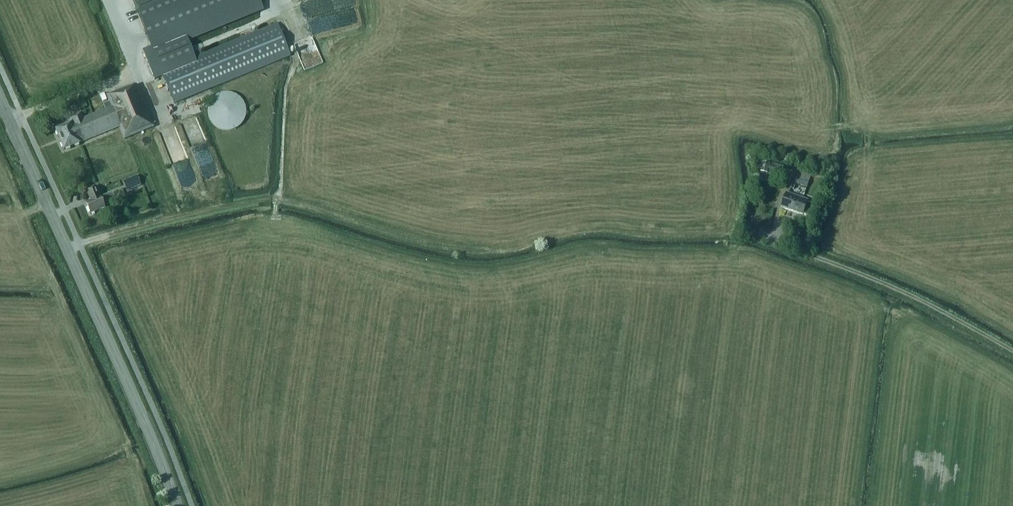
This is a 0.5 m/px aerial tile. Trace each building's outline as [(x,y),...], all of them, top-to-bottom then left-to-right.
[(162,75),(174,103),(290,56),(277,24),(195,58),(187,39),(262,9),(260,4),(259,0),(132,0),(151,47),(142,50),(154,79),(162,75)] [(274,18),(290,14),(289,10),(273,14),(274,18)] [(124,139),(154,127),(136,84),(107,96),(109,102),(103,105),(105,110),(83,119),(81,113),(69,118),(71,124),(55,130),(63,150),(120,127),(124,139)] [(209,107),(208,112),(209,117),(211,122),(214,126),(219,129),(224,131),(229,131),(234,129),(239,126),(242,122),(245,117),(245,112),(245,107),(242,102),(239,98),(234,95),(229,93),(224,93),(219,95),(214,98),(211,102),(209,107)] [(770,164),(763,162),(760,161),(758,167),(761,168),(761,171),(768,173),(770,164)] [(769,172),(781,175),(783,169),(770,165),(769,172)] [(140,186),(137,176),(127,180),(131,189),(140,186)] [(795,184),(807,188),(809,181),(797,177),(795,184)] [(102,204),(115,199),(112,193),(99,198),(95,187),(86,191),(90,201),(86,203),(90,215),(104,209),(102,204)] [(781,207),(803,215),(803,214),(810,217),(814,206),(807,203),(808,201),(786,193),(781,207)] [(756,226),(758,216),(750,214),(748,224),(756,226)] [(746,236),(754,238),(755,231),(747,229),(746,236)]
